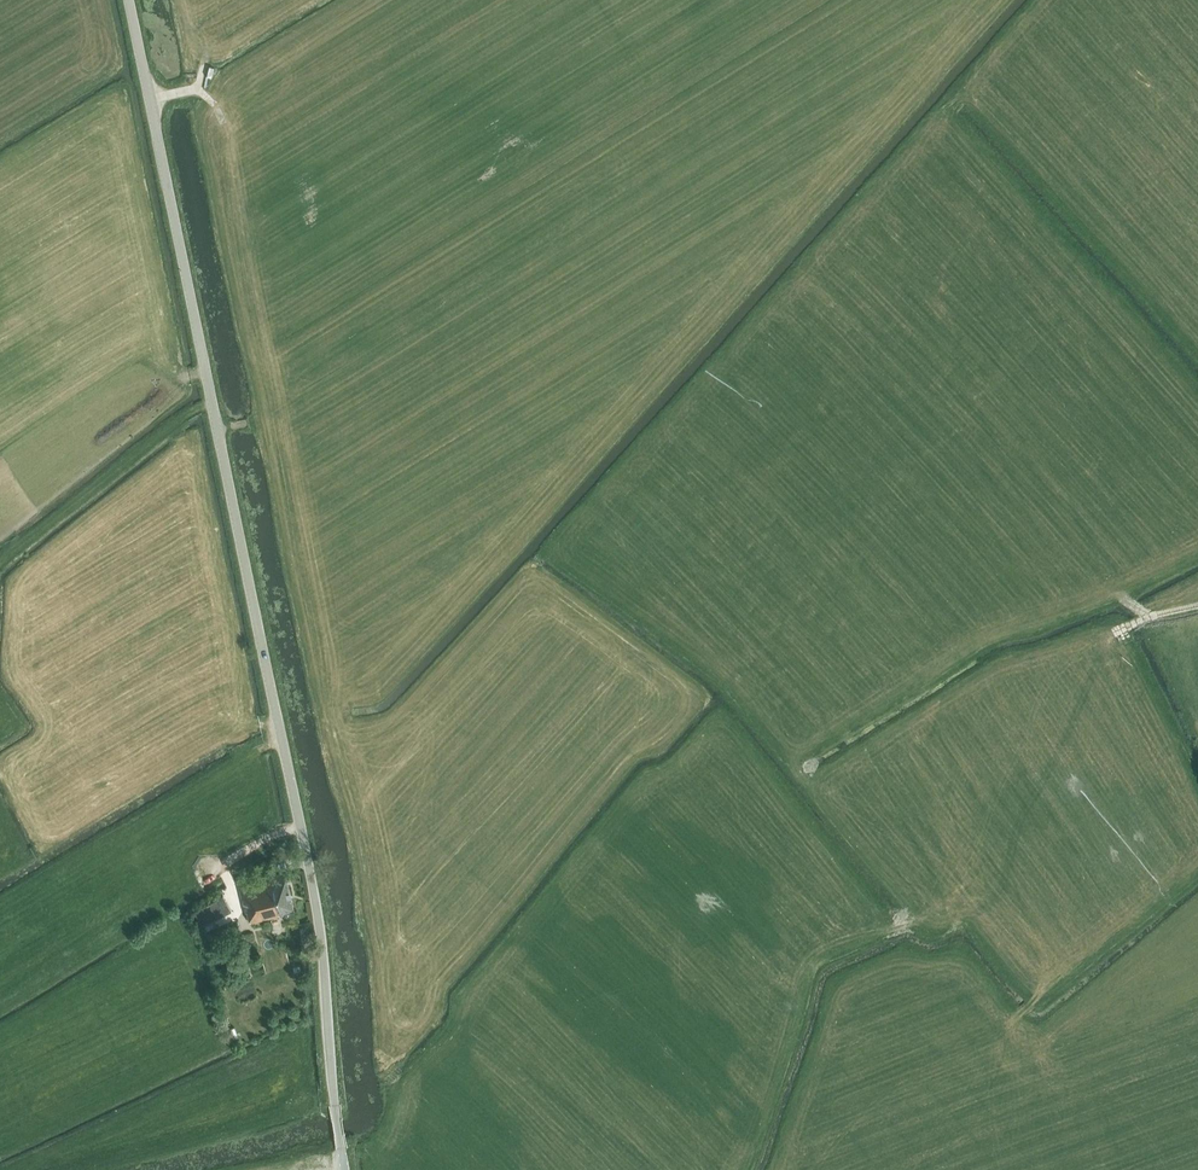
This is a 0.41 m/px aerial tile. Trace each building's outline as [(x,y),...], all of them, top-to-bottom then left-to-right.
[(279,913),(294,909),(285,874),(239,885),(245,911),(247,911),(250,922),(280,914),(279,913)] [(232,910),(224,895),(194,910),(203,926),(232,910)]
